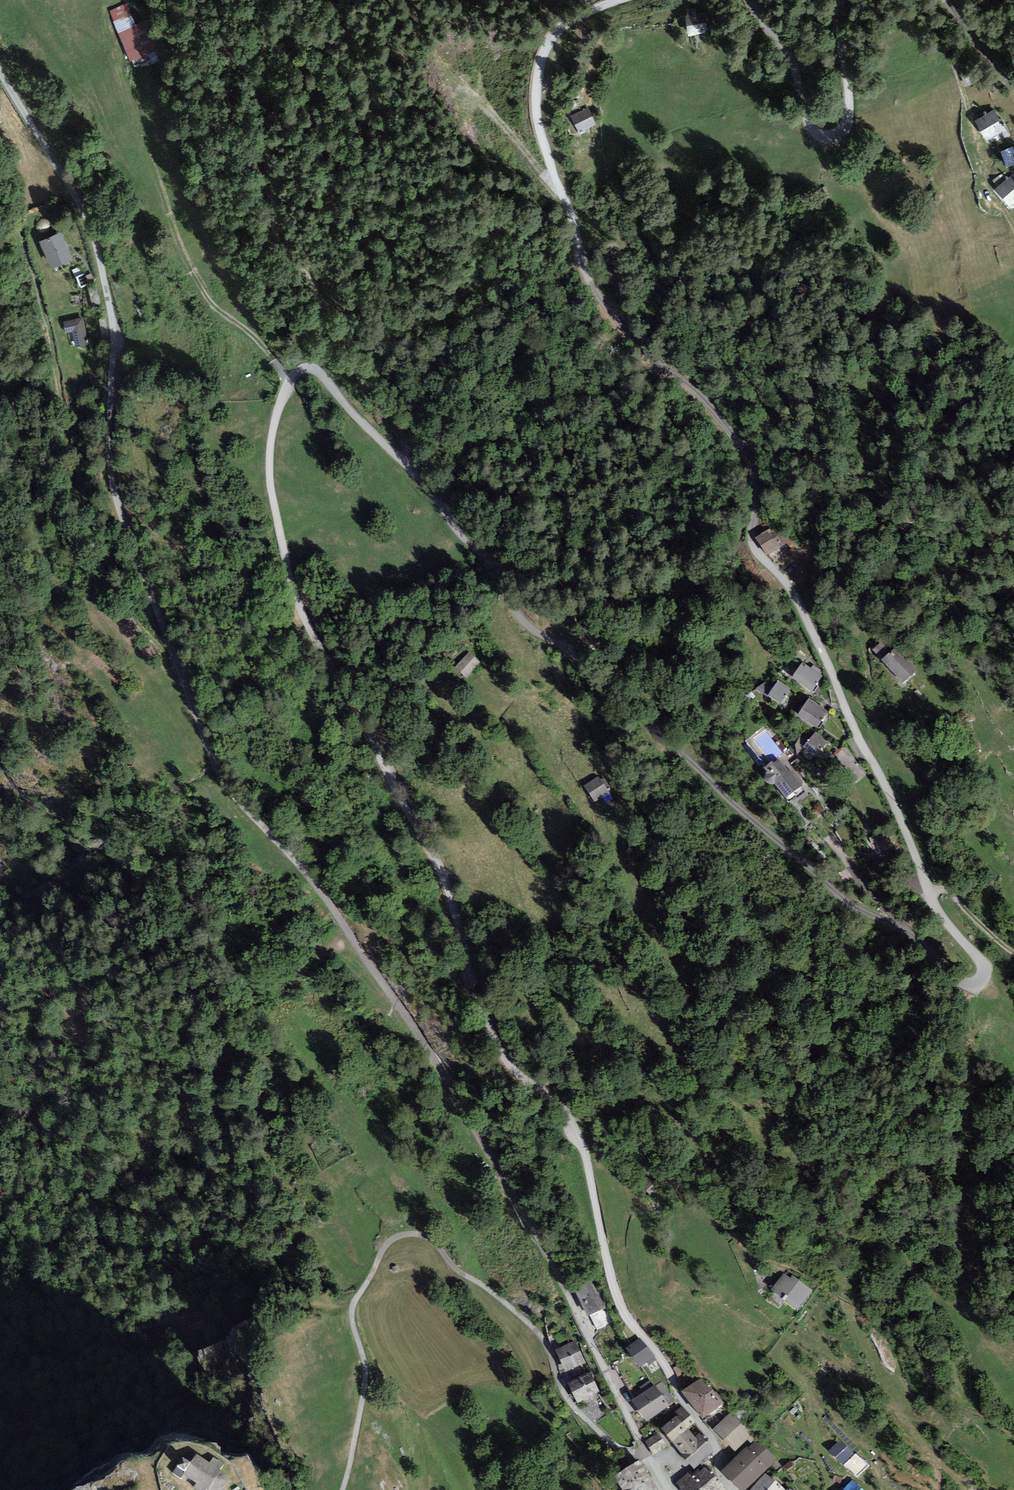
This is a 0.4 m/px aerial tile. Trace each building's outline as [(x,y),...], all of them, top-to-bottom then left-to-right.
[(706,9),(687,9),(688,35),(707,34),(706,9)] [(142,20),(117,32),(131,59),(155,47),(142,20)] [(588,109),(569,115),(575,133),(594,127),(588,109)] [(1006,132),(994,110),(978,119),(990,141),(1006,132)] [(1012,175),(997,188),(1012,206),(1013,205),(1013,178),(1012,175)] [(61,233),(39,242),(51,270),(73,260),(61,233)] [(82,317),(64,322),(67,334),(73,332),(77,348),(89,345),(82,317)] [(770,528),(755,538),(767,555),(782,545),(770,528)] [(609,639),(593,628),(586,637),(603,648),(609,639)] [(882,641),(872,650),(880,658),(889,650),(882,641)] [(918,671),(897,647),(882,660),(903,684),(918,671)] [(484,665),(473,655),(459,670),(469,680),(484,665)] [(811,668),(802,662),(791,678),(812,692),(823,676),(818,673),(821,670),(814,665),(811,668)] [(790,689),(778,681),(768,695),(780,704),(790,689)] [(828,710),(808,698),(797,715),(817,728),(828,710)] [(826,741),(815,732),(803,747),(815,756),(826,741)] [(772,761),(764,767),(767,772),(765,773),(766,774),(765,775),(764,776),(764,778),(765,780),(766,782),(767,783),(770,784),(772,784),(773,784),(775,784),(785,797),(803,785),(790,770),(788,771),(778,759),(773,762),(772,761)] [(610,795),(599,779),(586,788),(597,804),(610,795)] [(648,1176),(638,1185),(650,1196),(659,1187),(648,1176)] [(808,1293),(784,1274),(767,1294),(791,1314),(808,1293)] [(594,1279),(574,1288),(587,1316),(607,1307),(594,1279)] [(655,1356),(640,1337),(625,1349),(641,1368),(647,1363),(655,1356)] [(575,1340),(555,1350),(565,1372),(585,1363),(575,1340)] [(657,1360),(655,1356),(647,1363),(649,1366),(657,1360)] [(591,1373),(568,1383),(577,1403),(600,1393),(591,1373)] [(703,1376),(681,1392),(703,1419),(724,1403),(703,1376)] [(675,1401),(661,1380),(632,1400),(646,1421),(675,1401)] [(678,1415),(662,1428),(671,1441),(688,1428),(695,1422),(682,1406),(675,1412),(678,1415)] [(737,1408),(713,1428),(734,1452),(758,1431),(737,1408)] [(695,1437),(688,1428),(671,1441),(686,1459),(706,1442),(699,1433),(695,1437)] [(658,1433),(645,1441),(653,1455),(667,1446),(658,1433)] [(721,1471),(740,1489),(746,1489),(777,1460),(756,1439),(721,1471)] [(868,1466),(840,1440),(829,1451),(857,1478),(868,1466)] [(714,1452),(706,1442),(686,1459),(694,1469),(714,1452)] [(191,1453),(185,1462),(178,1458),(172,1469),(182,1475),(181,1477),(194,1485),(192,1488),(195,1489),(229,1489),(227,1488),(233,1478),(220,1470),(223,1465),(214,1459),(211,1464),(191,1453)] [(641,1489),(658,1489),(659,1489),(639,1460),(626,1468),(641,1489)] [(706,1467),(694,1477),(690,1472),(677,1483),(683,1489),(725,1489),(706,1467)] [(626,1468),(613,1476),(622,1489),(641,1489),(626,1468)] [(750,1489),(785,1489),(786,1489),(766,1473),(750,1489)] [(853,1479),(842,1489),(864,1489),(853,1479)]
